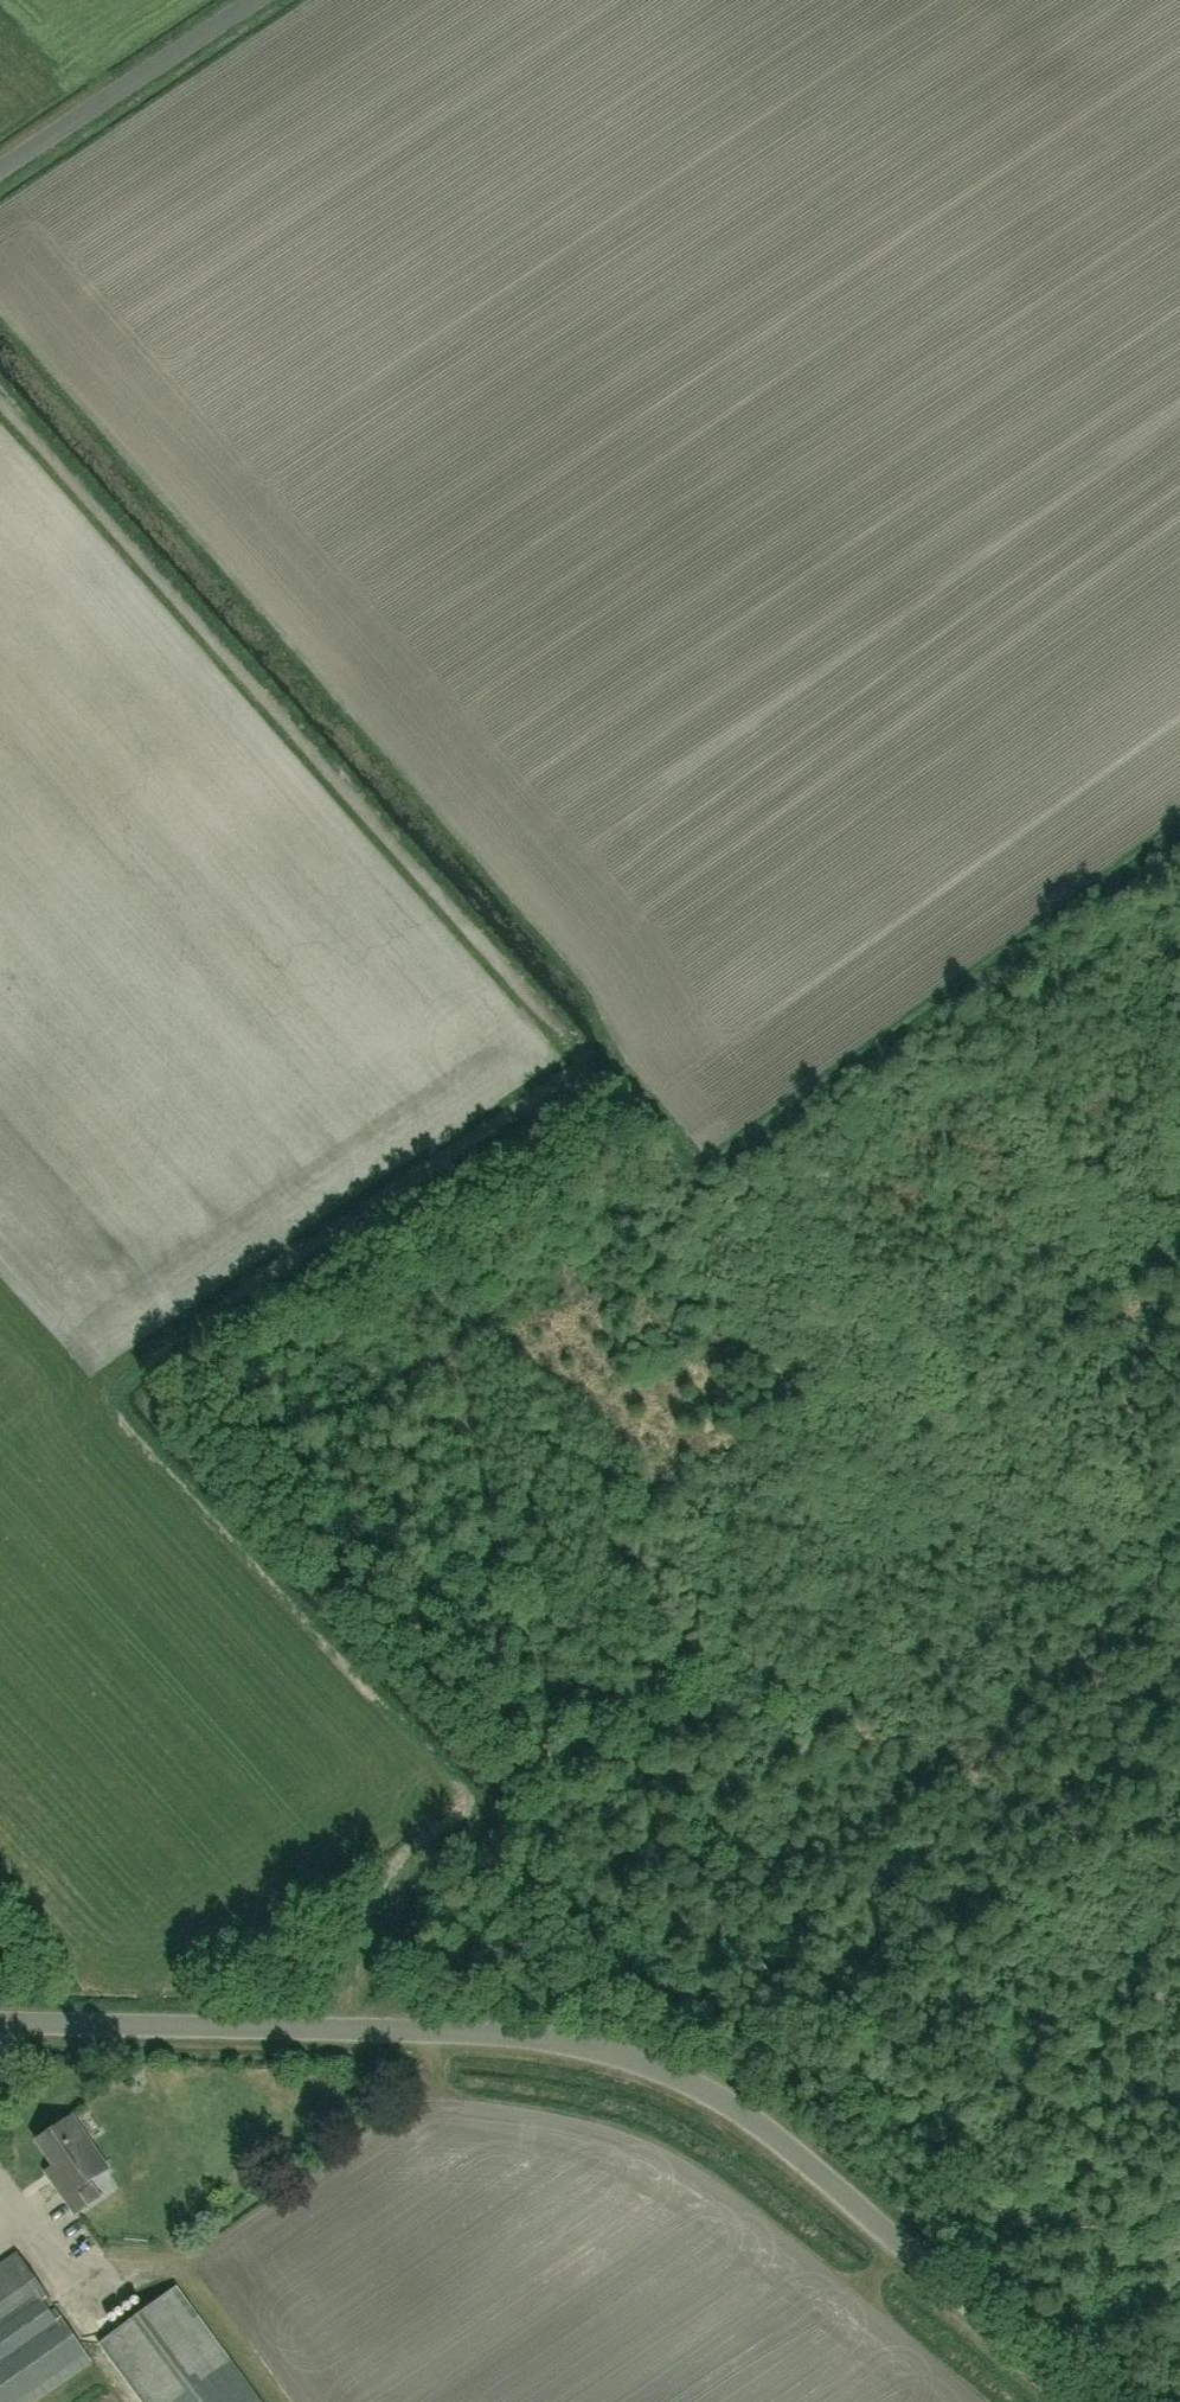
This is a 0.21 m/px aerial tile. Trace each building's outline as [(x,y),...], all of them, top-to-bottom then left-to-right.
[(87,2184),(106,2170),(70,2118),(36,2141),(60,2176),(51,2182),(74,2214),(97,2198),(87,2184)] [(0,2266),(0,2401),(34,2401),(91,2362),(16,2255),(0,2266)] [(99,2344),(142,2401),(258,2401),(229,2363),(174,2289),(99,2344)]
